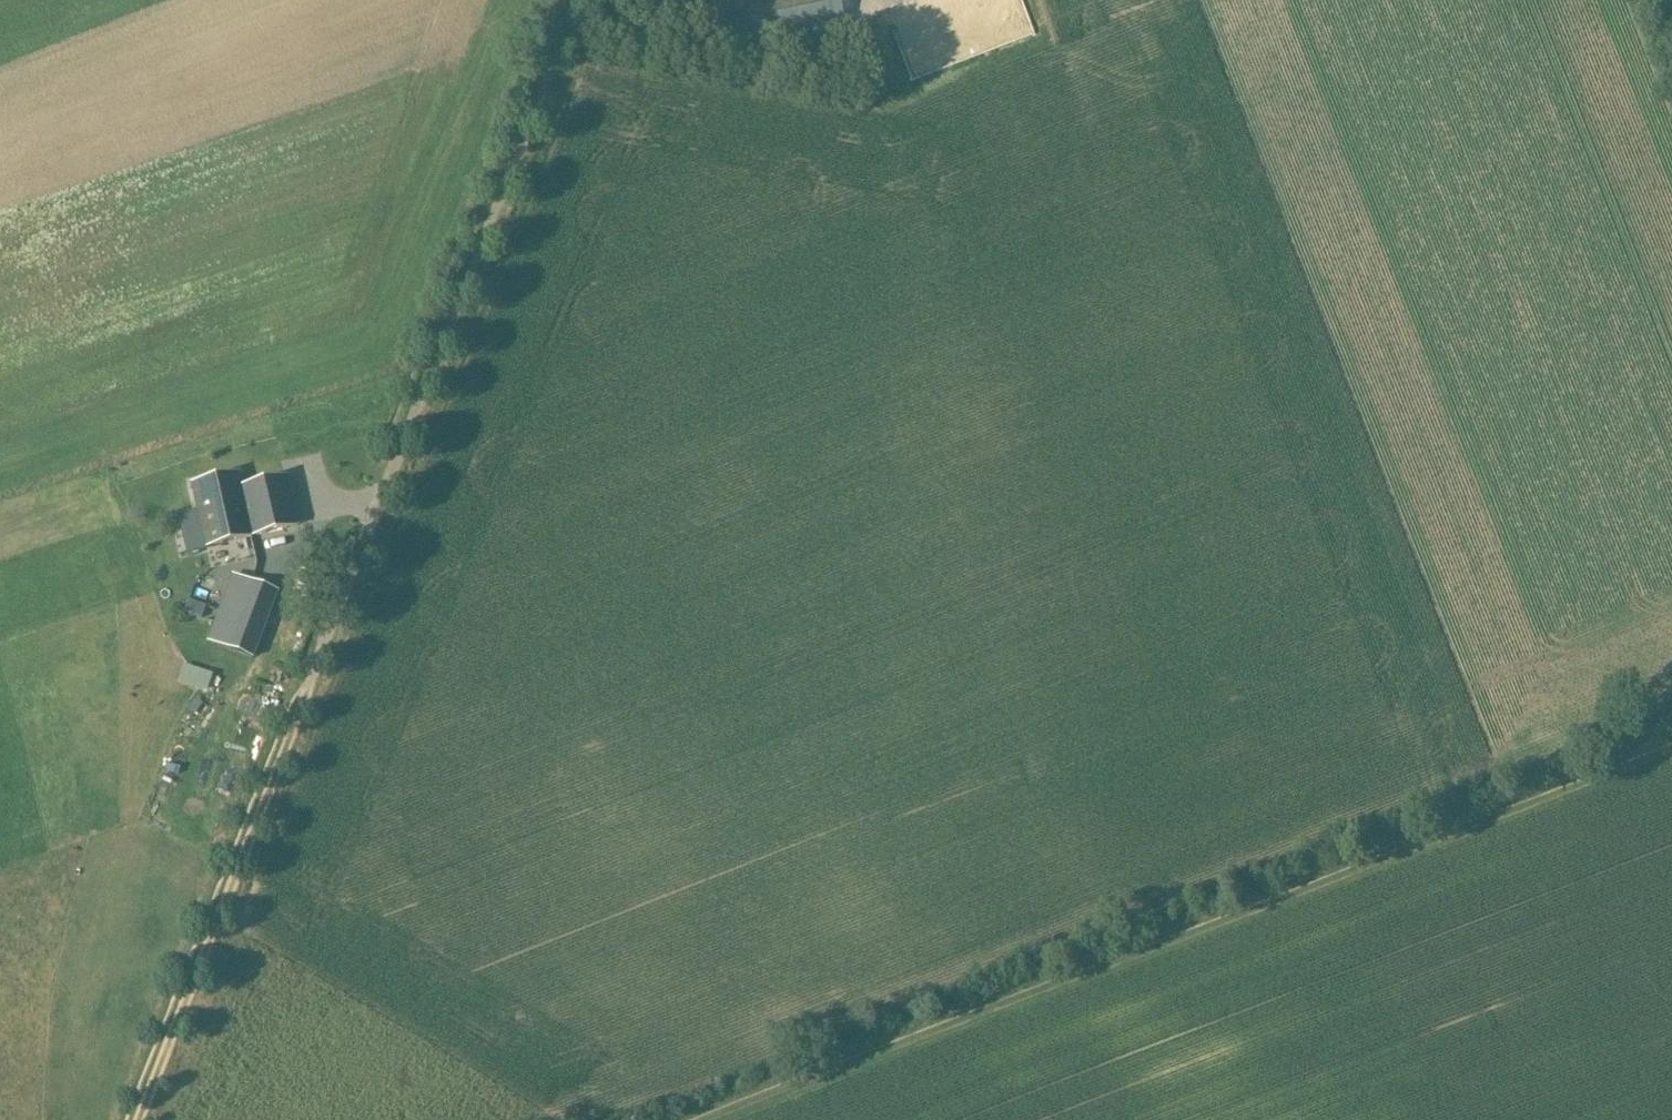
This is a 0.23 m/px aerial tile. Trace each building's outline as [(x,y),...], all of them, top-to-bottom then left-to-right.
[(936,21),(894,37),(910,80),(952,64),(936,21)] [(286,477),(240,488),(238,475),(192,486),(207,548),(297,528),(286,477)] [(254,656),(273,607),(277,594),(265,589),(232,577),(208,639),(254,656)] [(206,607),(189,600),(184,612),(201,619),(206,607)]
